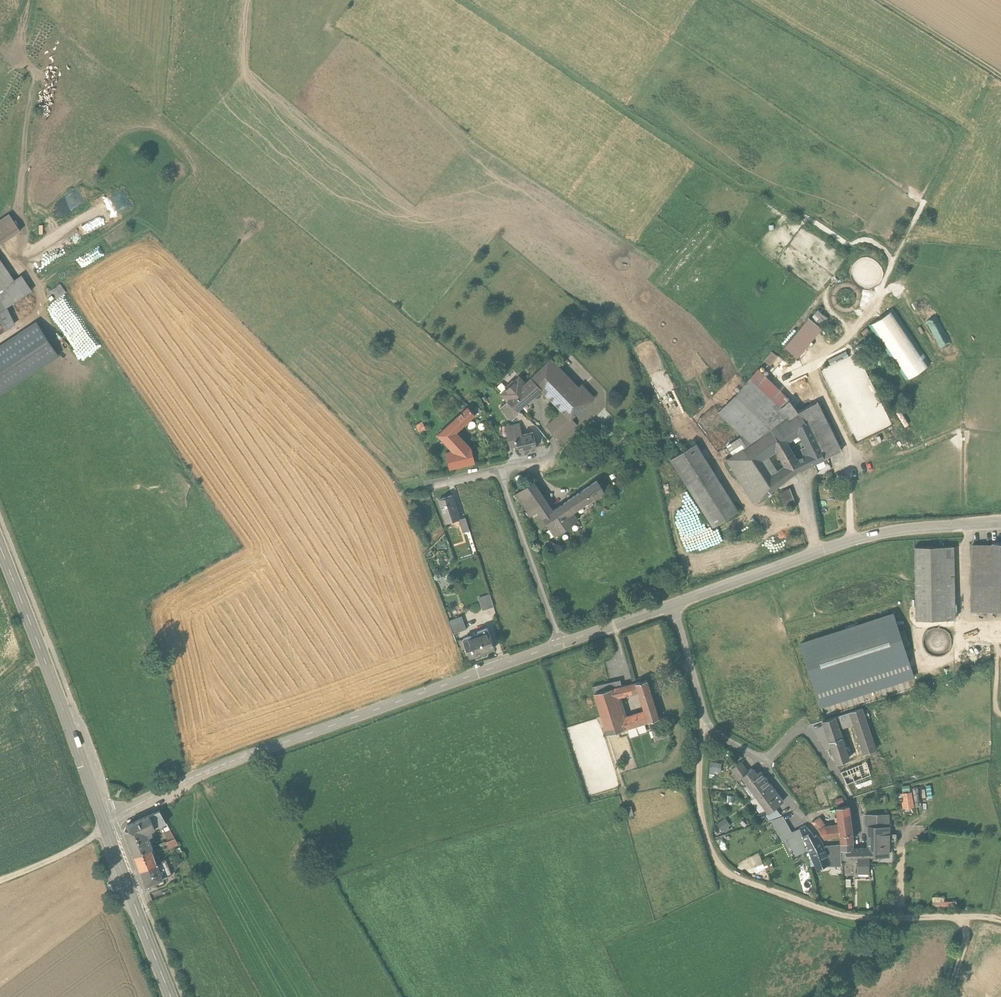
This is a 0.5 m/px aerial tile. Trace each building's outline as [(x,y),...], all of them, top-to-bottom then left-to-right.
[(0,220),(0,245),(21,231),(9,214),(0,220)] [(0,261),(0,290),(5,287),(15,281),(1,261),(0,261)] [(5,287),(0,290),(0,298),(5,309),(24,295),(15,281),(5,287)] [(60,297),(68,291),(62,284),(54,290),(60,297)] [(0,318),(0,323),(4,331),(13,325),(8,314),(0,318)] [(809,318),(785,347),(797,358),(822,328),(809,318)] [(37,324),(0,347),(0,393),(58,356),(37,324)] [(770,365),(778,367),(781,355),(774,353),(770,365)] [(577,389),(550,361),(543,368),(570,395),(577,389)] [(543,368),(543,367),(531,378),(541,389),(564,412),(570,419),(571,418),(582,408),(570,395),(543,368)] [(520,389),(508,401),(517,410),(541,389),(531,378),(526,384),(520,389)] [(520,378),(515,384),(520,389),(526,384),(520,378)] [(790,417),(750,378),(736,395),(771,430),(772,431),(782,424),(782,423),(787,419),(790,417)] [(513,382),(501,394),(508,401),(520,389),(515,384),(513,382)] [(577,389),(570,395),(582,408),(594,397),(582,385),(577,389)] [(736,395),(735,395),(719,412),(742,435),(751,444),(771,430),(736,395)] [(517,410),(508,401),(501,408),(513,420),(520,413),(517,410)] [(817,403),(798,411),(790,417),(787,419),(798,434),(800,432),(801,434),(810,429),(825,458),(841,451),(817,403)] [(468,407),(449,424),(456,432),(480,410),(477,406),(472,411),(468,407)] [(787,419),(782,423),(782,424),(772,431),(782,447),(787,444),(787,442),(798,434),(787,419)] [(570,422),(555,435),(559,440),(574,426),(570,422)] [(456,432),(449,424),(436,436),(438,438),(440,436),(452,451),(470,447),(456,432)] [(533,432),(521,435),(518,425),(508,427),(510,435),(508,436),(511,447),(518,445),(519,451),(537,447),(533,432)] [(825,458),(810,429),(801,434),(810,453),(802,457),(797,460),(797,461),(800,469),(825,458)] [(786,466),(770,478),(759,460),(776,449),(777,450),(782,447),(772,431),(771,430),(751,444),(733,456),(728,460),(754,502),(770,492),(791,476),(786,466)] [(742,435),(727,446),(733,456),(751,444),(742,435)] [(696,443),(670,459),(686,484),(712,469),(696,443)] [(797,460),(787,444),(782,447),(777,450),(786,466),(791,476),(798,470),(800,469),(797,461),(797,460)] [(452,451),(446,452),(449,468),(475,462),(472,449),(470,447),(452,451)] [(712,469),(686,484),(713,527),(738,511),(712,469)] [(597,481),(565,503),(572,513),(603,491),(597,481)] [(565,503),(553,511),(533,482),(523,489),(538,512),(555,536),(577,521),(572,513),(565,503)] [(790,488),(783,491),(780,493),(785,506),(795,503),(790,488)] [(538,512),(523,489),(514,495),(530,517),(538,512)] [(451,496),(439,500),(446,521),(458,517),(451,496)] [(465,519),(459,521),(463,533),(469,531),(465,519)] [(992,541),(992,545),(972,545),(972,609),(1000,609),(1000,541),(992,541)] [(953,546),(914,546),(916,619),(954,618),(953,546)] [(490,595),(478,598),(482,611),(494,607),(490,595)] [(901,612),(806,637),(824,708),(836,705),(838,711),(865,704),(865,703),(878,699),(876,690),(900,683),(902,690),(920,685),(901,612)] [(461,616),(448,621),(453,634),(466,629),(461,616)] [(487,628),(477,632),(478,635),(472,637),(471,636),(459,640),(463,649),(467,648),(470,657),(494,648),(487,628)] [(620,679),(592,686),(607,734),(621,730),(648,721),(645,711),(621,718),(614,697),(639,691),(636,683),(622,686),(620,679)] [(646,680),(636,683),(639,691),(645,711),(648,721),(658,718),(646,680)] [(862,708),(850,711),(854,723),(863,753),(875,749),(862,708)] [(850,711),(835,716),(839,728),(854,723),(850,711)] [(835,716),(822,720),(829,740),(841,736),(839,728),(835,716)] [(666,726),(651,731),(654,740),(669,735),(666,726)] [(621,730),(607,734),(614,753),(627,749),(621,730)] [(891,732),(878,735),(880,746),(893,744),(891,732)] [(848,758),(841,736),(829,740),(832,749),(829,750),(830,754),(833,753),(836,762),(848,758)] [(625,753),(617,755),(625,779),(633,776),(625,753)] [(866,761),(841,772),(846,784),(875,773),(873,765),(868,767),(866,761)] [(719,763),(711,762),(710,770),(718,772),(719,763)] [(740,762),(731,768),(739,779),(742,777),(742,776),(748,772),(740,762)] [(757,775),(752,768),(748,772),(742,776),(742,777),(753,792),(756,796),(763,790),(764,791),(771,785),(760,772),(757,775)] [(771,785),(764,791),(763,790),(756,796),(768,811),(768,812),(775,807),(783,801),(771,785)] [(904,793),(904,807),(905,807),(908,807),(913,807),(913,792),(912,792),(904,793)] [(848,805),(837,807),(838,817),(839,825),(850,822),(848,805)] [(630,806),(623,808),(625,817),(632,815),(630,806)] [(775,807),(768,812),(768,811),(764,814),(768,820),(781,815),(775,807)] [(160,811),(127,826),(126,826),(124,830),(125,830),(134,855),(151,848),(152,847),(148,837),(154,834),(152,829),(155,828),(153,825),(164,819),(160,811)] [(889,815),(866,815),(866,827),(869,827),(880,827),(880,855),(888,855),(889,815)] [(782,817),(772,821),(781,841),(791,836),(782,817)] [(850,822),(839,825),(838,817),(835,818),(836,825),(825,827),(819,818),(812,822),(818,829),(824,838),(840,835),(841,842),(853,840),(850,822)] [(713,826),(719,836),(733,828),(728,818),(713,826)] [(164,819),(153,825),(155,828),(166,823),(164,819)] [(816,836),(813,837),(811,832),(805,826),(799,828),(802,833),(799,835),(802,842),(805,841),(810,851),(823,847),(821,842),(816,836)] [(880,827),(869,827),(869,848),(869,855),(880,855),(880,827)] [(171,831),(165,833),(168,841),(175,838),(171,831)] [(168,841),(167,842),(169,847),(178,844),(175,838),(168,841)] [(869,848),(860,848),(853,849),(853,840),(841,842),(841,845),(841,850),(842,860),(857,859),(857,873),(869,873),(869,855),(869,848)] [(841,845),(825,846),(823,847),(827,861),(828,865),(841,861),(840,856),(838,850),(841,850),(841,845)] [(810,851),(810,852),(816,865),(827,861),(823,847),(810,851)] [(151,848),(134,855),(140,870),(157,863),(151,848)] [(157,863),(140,870),(146,885),(172,875),(166,859),(157,863)] [(756,865),(759,873),(776,868),(774,860),(756,865)] [(813,866),(808,869),(810,875),(816,873),(813,866)]
